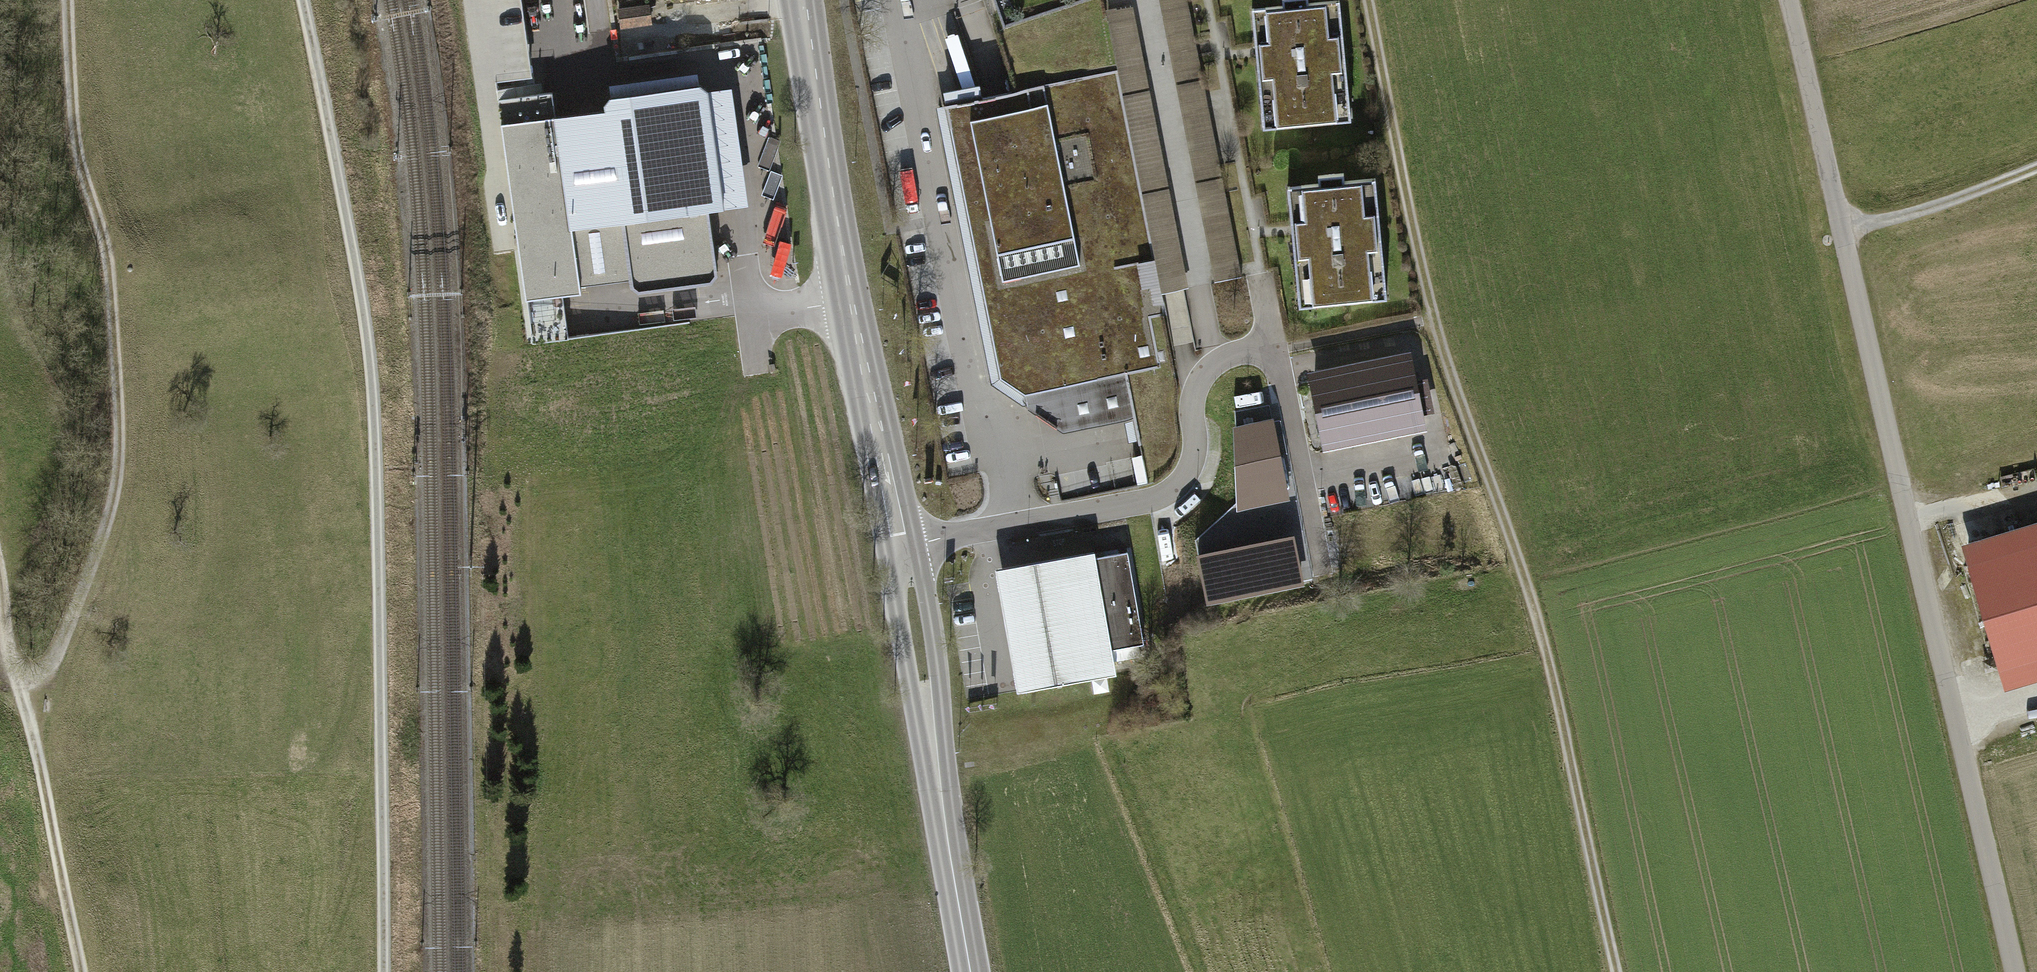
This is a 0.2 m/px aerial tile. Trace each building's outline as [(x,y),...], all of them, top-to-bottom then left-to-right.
[(531,77),(520,0),(486,0),(497,82),(531,77)] [(1249,5),(1261,131),(1347,122),(1335,0),(1303,0),(1249,5)] [(621,8),(622,30),(653,27),(652,6),(621,8)] [(1111,72),(937,105),(991,384),(1054,430),(1128,416),(1120,373),(1167,364),(1111,72)] [(607,114),(556,122),(552,94),(498,101),(532,344),(572,339),(566,299),(582,297),(573,234),(622,227),(631,289),(636,295),(711,285),(717,278),(708,213),(724,211),(707,94),(699,90),(611,101),(606,109),(607,114)] [(1371,177),(1284,186),(1297,307),(1383,299),(1371,177)] [(1409,361),(1313,381),(1324,437),(1421,417),(1409,361)] [(1267,421),(1235,426),(1238,499),(1281,490),(1267,421)] [(1977,540),(2021,693),(2036,689),(2036,523),(1977,540)] [(1198,564),(1205,602),(1295,584),(1287,547),(1198,564)] [(1110,662),(1091,558),(1094,557),(1093,550),(994,568),(1016,692),(1116,675),(1113,661),(1110,662)] [(1091,558),(1110,662),(1113,661),(1143,656),(1124,552),(1094,557),(1091,558)]
